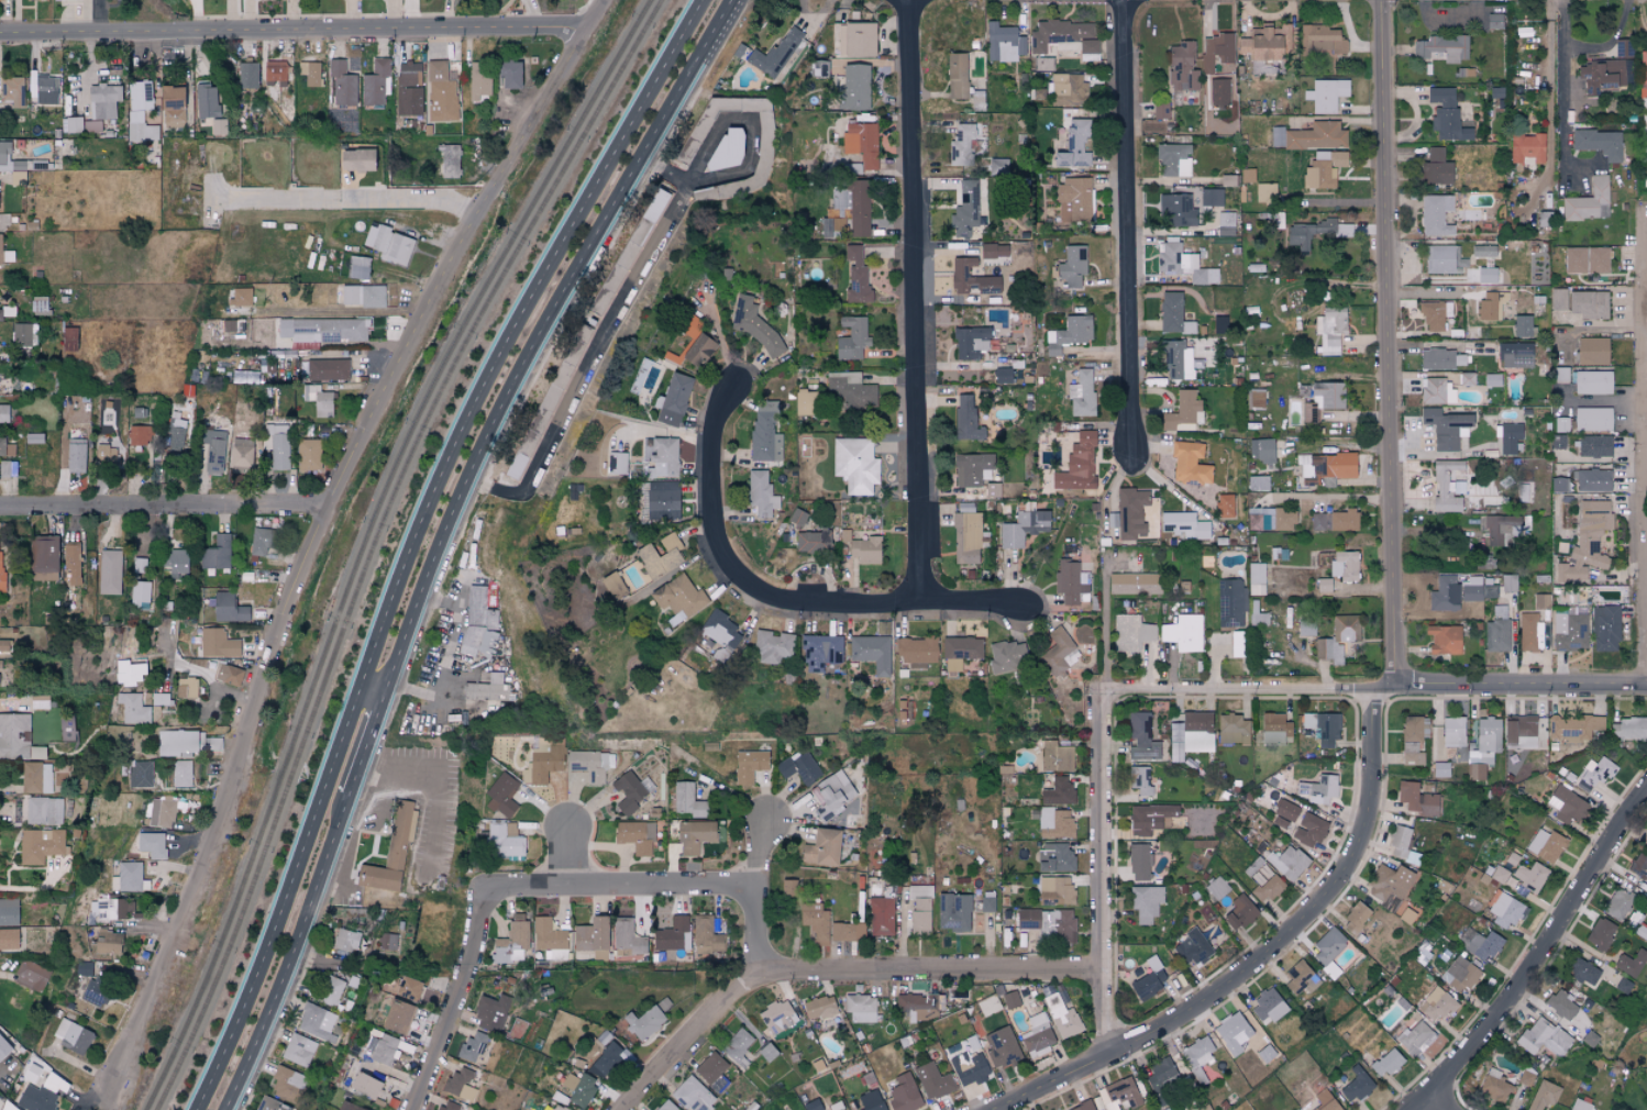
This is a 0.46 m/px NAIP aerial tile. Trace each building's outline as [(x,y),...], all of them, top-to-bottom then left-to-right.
[(1486,29),(1501,29),(1501,15),(1487,14),(1486,29)] [(1025,37),(1016,37),(1016,27),(997,27),(997,21),(986,22),(987,58),(1025,57),(1025,37)] [(1098,53),(1098,40),(1093,40),(1094,23),(1036,21),(1036,32),(1031,32),(1030,54),(1046,55),(1047,43),(1056,43),(1056,51),(1098,53)] [(831,57),(875,57),(875,23),(832,23),(831,57)] [(1249,60),(1280,61),(1281,36),(1289,36),(1289,25),(1280,24),(1280,29),(1250,28),(1250,39),(1238,38),(1238,54),(1249,54),(1249,60)] [(764,55),(752,48),(745,61),(774,79),(803,33),(790,25),(777,47),(771,44),(764,55)] [(1346,40),(1339,40),(1339,30),(1328,30),(1328,25),(1301,25),(1301,52),(1346,52),(1346,40)] [(1233,35),(1201,36),(1203,74),(1214,74),(1213,63),(1233,63),(1233,35)] [(1467,36),(1426,36),(1426,41),(1412,41),(1412,59),(1444,58),(1444,62),(1467,61),(1467,36)] [(1614,57),(1633,57),(1633,40),(1614,40),(1614,57)] [(1169,47),(1169,72),(1168,72),(1169,91),(1198,90),(1197,70),(1194,70),(1193,41),(1177,42),(1177,47),(1169,47)] [(947,99),(967,99),(966,53),(946,54),(947,99)] [(361,75),(361,105),(383,106),(384,78),(389,78),(389,58),(372,58),(372,75),(361,75)] [(355,75),(345,74),(345,60),(328,60),(328,78),(333,78),(332,106),(355,106),(355,75)] [(446,60),(427,61),(428,121),(456,121),(455,80),(446,80),(446,60)] [(828,77),(828,61),(810,60),(809,77),(828,77)] [(1595,89),(1625,88),(1625,60),(1587,61),(1587,67),(1578,67),(1578,78),(1584,78),(1584,97),(1595,97),(1595,89)] [(285,61),(264,61),(264,85),(286,84),(285,61)] [(397,116),(421,116),(420,62),(396,63),(397,116)] [(479,101),(479,95),(490,95),(491,72),(482,72),(482,63),(469,62),(468,101),(479,101)] [(520,62),(499,62),(499,88),(519,89),(520,62)] [(257,63),(237,63),(238,89),(257,89),(257,63)] [(319,63),(297,63),(297,75),(305,76),(305,87),(319,87),(319,63)] [(841,110),(870,110),(869,64),(840,65),(841,110)] [(1087,83),(1081,83),(1081,74),(1052,74),(1052,96),(1068,96),(1068,100),(1087,100),(1087,83)] [(36,104),(57,105),(58,76),(36,76),(36,104)] [(24,77),(2,78),(2,101),(12,101),(12,108),(24,108),(24,77)] [(1209,80),(1210,107),(1229,107),(1228,79),(1209,80)] [(1348,80),(1312,80),(1312,91),(1303,91),(1303,100),(1312,101),(1312,114),(1335,115),(1336,97),(1348,97),(1348,80)] [(152,82),(130,82),(129,110),(152,111),(152,82)] [(121,102),(121,85),(88,86),(89,120),(115,120),(115,102),(121,102)] [(196,118),(217,119),(218,85),(197,85),(196,118)] [(184,87),(162,87),(161,127),(183,128),(184,87)] [(1455,88),(1426,88),(1426,105),(1432,105),(1433,141),(1472,140),(1472,128),(1456,129),(1455,88)] [(757,112),(756,164),(748,180),(737,180),(737,191),(759,191),(772,165),(773,99),(707,99),(676,160),(688,166),(716,111),(757,112)] [(1153,119),(1168,119),(1168,102),(1153,101),(1153,119)] [(127,141),(158,142),(158,126),(144,125),(144,112),(128,112),(127,141)] [(82,118),(62,118),(62,133),(83,133),(82,118)] [(211,135),(227,135),(227,119),(211,119),(211,135)] [(1052,166),(1089,167),(1089,153),(1082,153),(1082,143),(1089,143),(1090,120),(1066,119),(1066,153),(1052,153),(1052,166)] [(101,122),(85,121),(85,133),(101,133),(101,122)] [(1346,149),(1346,131),(1338,131),(1338,122),(1311,121),(1311,131),(1284,130),(1284,148),(1346,149)] [(842,154),(861,154),(861,171),(877,170),(876,124),(842,124),(842,154)] [(949,165),(974,165),(973,124),(955,125),(955,139),(948,139),(949,165)] [(714,168),(741,169),(742,128),(715,127),(714,168)] [(1271,147),(1284,147),(1283,127),(1270,127),(1271,147)] [(1572,150),(1603,151),(1603,163),(1620,163),(1620,132),(1572,131),(1572,150)] [(1544,136),(1510,135),(1509,164),(1522,164),(1522,158),(1533,158),(1533,164),(1543,165),(1544,136)] [(0,142),(0,172),(11,172),(10,142),(0,142)] [(459,145),(438,145),(439,178),(459,178),(459,145)] [(1189,177),(1190,145),(1158,145),(1158,177),(1189,177)] [(1452,163),(1443,163),(1444,147),(1427,147),(1427,163),(1420,163),(1420,183),(1451,184),(1452,163)] [(373,171),(373,150),(338,150),(338,171),(373,171)] [(1335,190),(1336,168),(1347,168),(1347,153),(1313,151),(1312,168),(1303,168),(1302,189),(1335,190)] [(1241,183),(1253,183),(1253,169),(1241,169),(1241,183)] [(1562,198),(1562,220),(1608,219),(1607,175),(1591,175),(1591,198),(1562,198)] [(1090,178),(1058,179),(1059,220),(1091,220),(1090,178)] [(978,227),(977,179),(958,180),(959,207),(950,207),(951,228),(953,228),(953,238),(969,238),(969,227),(978,227)] [(849,192),(850,237),(869,237),(868,181),(846,181),(846,192),(849,192)] [(1275,183),(1255,184),(1255,202),(1276,201),(1275,183)] [(588,311),(601,318),(667,193),(654,186),(588,311)] [(1222,189),(1200,190),(1200,206),(1222,206),(1222,189)] [(832,210),(833,210),(834,231),(845,231),(844,191),(831,191),(832,210)] [(1190,196),(1160,195),(1160,227),(1195,228),(1196,210),(1190,210),(1190,196)] [(1453,236),(1453,226),(1443,226),(1443,212),(1452,212),(1452,196),(1422,196),(1421,235),(1453,236)] [(1234,213),(1217,213),(1217,236),(1234,236),(1234,213)] [(1286,242),(1297,243),(1296,251),(1320,253),(1321,237),(1346,239),(1347,225),(1335,224),(1335,219),(1325,218),(1324,226),(1288,223),(1286,242)] [(820,219),(821,238),(832,238),(831,219),(820,219)] [(413,239),(388,233),(390,228),(369,222),(362,246),(381,251),(378,259),(406,267),(413,239)] [(1218,285),(1218,269),(1197,269),(1196,254),(1181,255),(1181,243),(1157,243),(1157,275),(1190,275),(1190,285),(1218,285)] [(980,258),(1008,259),(1008,245),(981,244),(980,258)] [(861,246),(845,246),(845,260),(847,260),(848,303),(872,303),(872,288),(866,288),(866,267),(861,267),(861,246)] [(1064,246),(1064,264),(1057,264),(1056,279),(1065,279),(1065,288),(1079,289),(1080,276),(1086,276),(1086,247),(1064,246)] [(1458,246),(1426,246),(1426,272),(1468,273),(1468,259),(1458,259),(1458,246)] [(1495,257),(1495,246),(1473,246),(1473,257),(1495,257)] [(1586,273),(1586,248),(1564,248),(1564,273),(1586,273)] [(1607,248),(1587,248),(1587,273),(1607,273),(1607,248)] [(370,259),(350,256),(347,277),(367,280),(370,259)] [(999,277),(967,278),(967,268),(976,268),(975,258),(951,258),(952,294),(970,294),(999,294),(999,277)] [(1480,283),(1495,282),(1495,269),(1480,270),(1480,283)] [(334,285),(334,305),(384,307),(384,287),(334,285)] [(251,289),(230,288),(230,306),(250,306),(251,289)] [(1551,310),(1567,310),(1566,289),(1551,289),(1551,310)] [(1480,320),(1500,321),(1500,304),(1507,304),(1507,293),(1480,292),(1480,320)] [(1567,292),(1567,314),(1579,314),(1579,319),(1607,320),(1607,293),(1567,292)] [(1181,293),(1160,293),(1160,333),(1195,334),(1195,323),(1181,322),(1181,293)] [(731,333),(768,337),(766,354),(780,355),(783,327),(754,323),(757,305),(751,304),(752,296),(736,294),(731,333)] [(1443,332),(1443,317),(1450,317),(1451,303),(1418,301),(1417,316),(1425,316),(1425,331),(1443,332)] [(1345,308),(1322,308),(1322,317),(1314,317),(1314,334),(1319,334),(1319,356),(1339,355),(1338,334),(1346,334),(1345,308)] [(1065,316),(1065,331),(1047,331),(1047,357),(1060,357),(1060,344),(1091,343),(1091,316),(1065,316)] [(1531,316),(1514,316),(1513,337),(1531,337),(1531,316)] [(861,360),(861,347),(870,347),(870,338),(865,338),(865,317),(838,317),(838,327),(848,328),(848,338),(835,338),(835,360),(861,360)] [(1227,335),(1227,318),(1214,317),(1213,335),(1227,335)] [(367,342),(367,320),(277,319),(277,341),(367,342)] [(243,320),(222,321),(222,332),(244,332),(243,320)] [(31,323),(12,323),(13,347),(32,346),(31,323)] [(588,329),(575,323),(505,477),(519,483),(588,329)] [(63,352),(78,352),(78,328),(62,328),(63,352)] [(954,329),(954,361),(978,360),(978,351),(989,351),(988,328),(954,329)] [(699,359),(704,363),(717,346),(700,333),(680,358),(693,368),(699,359)] [(1607,365),(1608,338),(1577,338),(1577,365),(1607,365)] [(1164,380),(1192,380),(1191,349),(1183,349),(1183,341),(1163,342),(1164,380)] [(1533,343),(1499,343),(1498,367),(1533,368),(1533,343)] [(1420,349),(1420,370),(1454,370),(1454,365),(1464,365),(1464,355),(1454,355),(1454,349),(1420,349)] [(349,380),(348,359),(307,360),(308,381),(349,380)] [(995,384),(1010,383),(1010,377),(1003,377),(1003,374),(1010,373),(1010,369),(995,370),(995,384)] [(1069,416),(1093,417),(1094,369),(1077,369),(1076,385),(1069,385),(1069,416)] [(1611,372),(1575,371),(1574,394),(1611,395),(1611,372)] [(655,422),(678,428),(693,379),(671,372),(663,398),(655,396),(652,408),(659,409),(655,422)] [(826,392),(835,392),(835,398),(843,398),(843,408),(876,408),(876,385),(860,385),(860,373),(826,373),(826,392)] [(1474,373),(1460,373),(1460,386),(1474,386),(1474,373)] [(1484,374),(1484,387),(1502,387),(1502,374),(1484,374)] [(1421,404),(1454,404),(1454,389),(1447,389),(1447,378),(1420,378),(1421,404)] [(1311,403),(1301,403),(1301,424),(1315,424),(1314,409),(1343,409),(1342,383),(1310,383),(1311,403)] [(320,384),(303,385),(303,401),(314,400),(315,418),(333,417),(333,392),(320,392),(320,384)] [(795,416),(813,416),(813,390),(794,391),(795,416)] [(1174,424),(1201,424),(1201,400),(1195,400),(1195,390),(1176,390),(1177,414),(1161,414),(1161,431),(1174,431),(1174,424)] [(1247,390),(1247,408),(1263,408),(1263,390),(1247,390)] [(983,440),(983,429),(976,429),(975,395),(955,396),(956,441),(983,440)] [(752,462),(782,461),(782,434),(776,434),(775,402),(752,402),(752,462)] [(1440,416),(1440,408),(1420,408),(1421,426),(1433,425),(1434,452),(1457,452),(1457,429),(1471,428),(1471,415),(1440,416)] [(1574,431),(1611,431),(1611,408),(1575,408),(1574,431)] [(168,451),(184,451),(185,419),(170,419),(168,451)] [(1521,440),(1521,424),(1499,424),(1499,456),(1515,455),(1515,440),(1521,440)] [(271,470),(289,470),(289,425),(263,425),(263,450),(271,449),(271,470)] [(151,427),(129,426),(128,445),(151,446),(151,427)] [(224,431),(203,430),(202,443),(205,444),(205,475),(223,475),(224,431)] [(1068,473),(1052,473),(1052,489),(1094,489),(1094,431),(1077,431),(1077,444),(1068,444),(1068,473)] [(42,434),(25,434),(25,443),(42,443),(42,434)] [(1611,457),(1611,436),(1578,436),(1578,457),(1611,457)] [(0,438),(0,456),(14,456),(14,444),(5,445),(5,438),(0,438)] [(253,439),(231,438),(231,466),(252,467),(253,439)] [(677,439),(651,438),(651,469),(646,469),(646,477),(677,477),(677,439)] [(85,440),(67,439),(67,472),(84,473),(85,440)] [(298,472),(319,471),(318,439),(297,440),(298,472)] [(872,496),(872,485),(879,485),(879,459),(872,459),(872,439),(832,439),(832,477),(845,477),(845,496),(872,496)] [(1272,439),(1255,440),(1256,463),(1273,463),(1272,439)] [(1203,443),(1171,442),(1171,457),(1174,457),(1173,482),(1210,483),(1211,464),(1202,463),(1203,443)] [(116,467),(117,446),(95,446),(95,466),(116,467)] [(627,475),(627,453),(608,453),(607,475),(627,475)] [(981,488),(981,480),(992,480),(992,455),(955,455),(955,487),(981,488)] [(1354,455),(1305,455),(1306,478),(1318,478),(1318,479),(1354,478),(1354,455)] [(17,479),(17,461),(0,461),(1,479),(17,479)] [(1461,513),(1462,496),(1463,496),(1463,479),(1463,461),(1435,461),(1435,498),(1432,498),(1432,512),(1461,513)] [(1576,492),(1610,492),(1610,470),(1572,470),(1572,479),(1577,479),(1576,492)] [(767,471),(747,471),(748,506),(754,506),(754,519),(770,519),(770,509),(778,509),(778,496),(771,496),(771,485),(767,485),(767,471)] [(1247,491),(1268,491),(1268,477),(1247,476),(1247,491)] [(646,482),(647,520),(679,520),(678,481),(646,482)] [(1148,489),(1117,490),(1119,540),(1135,540),(1135,534),(1143,534),(1143,506),(1148,506),(1148,489)] [(1232,518),(1232,495),(1218,495),(1218,518),(1232,518)] [(1555,581),(1585,582),(1585,567),(1606,568),(1606,556),(1599,555),(1600,530),(1612,531),(1612,513),(1608,513),(1609,502),(1578,501),(1577,547),(1570,547),(1570,565),(1555,564),(1555,581)] [(807,514),(794,508),(788,522),(801,528),(807,514)] [(1247,529),(1294,531),(1294,510),(1259,508),(1259,515),(1248,514),(1247,529)] [(1311,513),(1311,531),(1356,531),(1356,508),(1344,508),(1344,513),(1311,513)] [(1049,533),(1049,512),(1016,511),(1016,524),(1000,524),(1000,548),(1023,549),(1023,533),(1049,533)] [(1194,512),(1160,513),(1160,534),(1182,533),(1182,540),(1209,539),(1209,521),(1194,521),(1194,512)] [(953,564),(979,564),(980,514),(954,513),(953,564)] [(1485,546),(1503,546),(1504,516),(1486,516),(1485,546)] [(268,528),(252,527),(251,555),(266,556),(268,528)] [(829,529),(820,530),(820,533),(795,533),(795,553),(830,553),(829,529)] [(651,581),(683,563),(677,552),(682,549),(673,532),(658,540),(665,553),(657,558),(649,543),(634,551),(651,581)] [(215,548),(203,547),(202,567),(235,568),(236,534),(215,533),(215,548)] [(31,581),(58,580),(57,535),(30,536),(31,581)] [(849,541),(849,557),(857,557),(857,565),(879,565),(879,537),(865,537),(865,540),(849,541)] [(64,570),(70,570),(70,583),(81,583),(79,542),(63,542),(64,570)] [(170,566),(169,575),(188,576),(189,549),(164,549),(163,566),(170,566)] [(99,594),(120,594),(121,550),(100,550),(99,594)] [(1331,552),(1331,577),(1339,577),(1340,582),(1357,582),(1356,552),(1331,552)] [(1056,594),(1062,594),(1062,606),(1079,606),(1079,593),(1089,593),(1089,572),(1079,573),(1079,560),(1056,561),(1056,594)] [(1249,595),(1264,595),(1264,563),(1248,564),(1249,595)] [(614,601),(627,591),(612,570),(598,580),(614,601)] [(709,603),(699,587),(693,591),(683,572),(649,593),(658,609),(666,604),(677,622),(709,603)] [(1109,595),(1160,596),(1160,574),(1109,573),(1109,595)] [(1457,576),(1436,576),(1436,591),(1428,591),(1428,611),(1457,612),(1457,576)] [(1461,601),(1496,600),(1496,578),(1461,578),(1461,601)] [(1246,612),(1245,579),(1217,580),(1218,627),(1242,627),(1242,612),(1246,612)] [(1330,579),(1316,579),(1316,592),(1330,592),(1330,579)] [(149,611),(150,581),(133,581),(131,610),(149,611)] [(467,622),(460,643),(460,653),(473,657),(490,657),(498,634),(498,610),(486,609),(486,586),(468,585),(467,622)] [(249,621),(248,606),(235,606),(235,591),(213,591),(213,621),(249,621)] [(1549,595),(1534,595),(1534,609),(1549,609),(1549,595)] [(1507,652),(1508,606),(1493,606),(1492,622),(1485,622),(1484,652),(1507,652)] [(1619,652),(1618,606),(1591,607),(1592,653),(1619,652)] [(1553,651),(1585,652),(1586,608),(1564,607),(1564,614),(1553,613),(1553,651)] [(740,635),(733,630),(737,623),(711,608),(698,631),(721,644),(713,657),(724,664),(740,635)] [(1519,651),(1542,651),(1542,623),(1537,623),(1537,614),(1519,614),(1519,651)] [(1140,615),(1115,615),(1114,652),(1140,653),(1140,642),(1156,642),(1157,625),(1140,624),(1140,615)] [(1201,615),(1176,615),(1176,625),(1160,625),(1160,642),(1180,642),(1180,653),(1202,652),(1201,615)] [(1333,639),(1315,639),(1315,660),(1331,660),(1331,666),(1342,666),(1342,643),(1358,643),(1358,616),(1333,616),(1333,639)] [(1298,636),(1315,635),(1314,620),(1297,620),(1298,636)] [(1075,647),(1059,625),(1046,635),(1053,644),(1038,656),(1054,678),(1069,668),(1061,657),(1075,647)] [(1459,655),(1460,627),(1426,626),(1425,636),(1430,636),(1430,654),(1459,655)] [(239,639),(224,639),(224,628),(200,627),(200,656),(238,657),(239,639)] [(757,663),(778,663),(778,656),(792,656),(792,633),(774,633),(774,630),(754,630),(753,652),(758,652),(757,663)] [(1231,658),(1244,657),(1244,632),(1230,632),(1231,658)] [(841,665),(842,635),(803,634),(802,672),(822,672),(822,664),(841,665)] [(889,636),(850,635),(849,660),(874,661),(874,676),(889,676),(889,636)] [(926,670),(926,662),(936,662),(936,637),(897,638),(897,662),(908,662),(908,670),(926,670)] [(943,637),(944,671),(961,671),(961,658),(982,658),(981,637),(943,637)] [(8,651),(8,638),(0,638),(0,651),(8,651)] [(989,644),(991,660),(989,660),(990,671),(1025,667),(1022,640),(989,644)] [(144,663),(128,664),(128,659),(116,660),(117,682),(145,681),(144,663)] [(243,670),(219,663),(214,679),(238,686),(243,670)] [(488,684),(463,683),(462,699),(508,700),(509,685),(502,684),(502,672),(489,672),(488,684)] [(197,698),(197,678),(177,677),(177,698),(197,698)] [(150,706),(141,706),(142,693),(117,693),(117,704),(122,704),(122,723),(150,724),(150,706)] [(49,708),(49,695),(31,695),(31,709),(49,708)] [(1149,711),(1129,712),(1130,746),(1129,746),(1129,759),(1160,759),(1160,741),(1149,741),(1149,711)] [(1212,711),(1182,712),(1182,723),(1170,723),(1170,743),(1184,743),(1184,752),(1212,752),(1212,711)] [(1283,744),(1283,737),(1291,737),(1291,721),(1283,721),(1283,713),(1261,712),(1261,743),(1283,744)] [(30,746),(30,714),(0,713),(0,758),(44,759),(44,746),(30,746)] [(1337,713),(1302,713),(1302,728),(1318,728),(1318,747),(1337,747),(1337,713)] [(1218,714),(1218,743),(1248,744),(1248,720),(1240,720),(1240,714),(1218,714)] [(1504,720),(1504,747),(1536,747),(1535,715),(1515,716),(1515,720),(1504,720)] [(1548,739),(1562,739),(1562,742),(1589,742),(1589,730),(1604,730),(1604,715),(1575,715),(1575,718),(1557,718),(1557,715),(1548,715),(1548,739)] [(1424,766),(1424,751),(1421,750),(1422,717),(1402,716),(1401,765),(1424,766)] [(1443,747),(1464,747),(1464,717),(1442,717),(1443,747)] [(1477,718),(1477,752),(1500,752),(1501,718),(1477,718)] [(1645,719),(1610,719),(1610,739),(1645,739),(1645,719)] [(196,731),(159,730),(159,754),(196,755),(196,731)] [(205,750),(220,750),(220,738),(205,738),(205,750)] [(564,770),(564,738),(536,738),(536,747),(529,747),(529,769),(522,769),(522,784),(547,784),(547,770),(564,770)] [(1041,770),(1072,771),(1072,746),(1056,746),(1056,740),(1042,739),(1041,770)] [(821,775),(805,748),(775,766),(782,779),(795,771),(803,785),(821,775)] [(734,784),(752,785),(752,770),(768,770),(768,751),(735,750),(734,784)] [(568,770),(587,770),(587,784),(604,784),(604,770),(608,770),(608,752),(568,752),(568,770)] [(1592,796),(1614,765),(1601,756),(1595,764),(1591,760),(1575,784),(1592,796)] [(191,787),(191,760),(173,760),(173,787),(191,787)] [(152,761),(131,761),(130,787),(151,787),(152,761)] [(23,763),(23,793),(52,793),(51,762),(23,763)] [(1448,763),(1433,763),(1433,777),(1449,776),(1448,763)] [(1485,780),(1484,764),(1467,764),(1468,780),(1485,780)] [(1138,796),(1153,796),(1153,786),(1149,786),(1149,766),(1129,766),(1128,788),(1138,788),(1138,796)] [(646,775),(637,781),(629,769),(611,781),(623,798),(615,804),(624,817),(638,808),(634,802),(655,788),(646,775)] [(856,794),(840,769),(809,787),(823,809),(817,813),(823,823),(837,814),(833,808),(856,794)] [(486,804),(508,819),(518,805),(509,799),(520,783),(501,770),(485,794),(491,797),(486,804)] [(1296,782),(1295,794),(1308,794),(1307,803),(1328,804),(1328,797),(1336,797),(1337,775),(1318,774),(1317,783),(1296,782)] [(1071,804),(1071,776),(1052,776),(1052,789),(1040,789),(1040,804),(1071,804)] [(674,811),(691,812),(691,818),(705,818),(705,801),(692,801),(693,781),(674,781),(674,811)] [(1439,816),(1440,794),(1417,794),(1418,782),(1398,781),(1397,802),(1405,802),(1405,810),(1418,811),(1418,816),(1439,816)] [(1546,804),(1556,809),(1553,816),(1575,827),(1589,802),(1556,785),(1546,804)] [(23,797),(22,823),(62,823),(62,798),(23,797)] [(412,802),(394,799),(385,868),(402,870),(412,802)] [(1293,822),(1300,807),(1280,799),(1273,814),(1293,822)] [(173,827),(174,801),(151,800),(151,809),(145,808),(145,816),(149,817),(148,826),(173,827)] [(1178,804),(1129,805),(1130,836),(1151,836),(1151,829),(1161,829),(1161,817),(1178,817),(1178,804)] [(1072,837),(1072,809),(1039,808),(1039,836),(1072,837)] [(1328,823),(1304,811),(1297,825),(1296,825),(1290,837),(1315,849),(1328,823)] [(633,856),(654,856),(653,821),(615,822),(615,843),(633,842),(633,856)] [(678,822),(679,856),(699,855),(698,843),(716,842),(716,821),(678,822)] [(523,856),(524,837),(505,836),(506,824),(489,823),(488,833),(485,833),(484,855),(523,856)] [(1411,829),(1395,825),(1387,856),(1418,864),(1421,854),(1405,850),(1411,829)] [(802,844),(801,864),(838,865),(839,829),(813,828),(813,844),(802,844)] [(1554,864),(1566,838),(1549,830),(1547,833),(1536,828),(1526,851),(1554,864)] [(20,865),(44,865),(44,855),(66,854),(66,829),(20,830),(20,865)] [(165,833),(137,832),(137,851),(149,851),(149,859),(164,859),(165,833)] [(1071,842),(1038,843),(1039,872),(1072,871),(1071,842)] [(1148,843),(1129,843),(1130,880),(1149,880),(1148,843)] [(1292,882),(1309,860),(1287,843),(1277,857),(1270,851),(1263,860),(1292,882)] [(1521,859),(1511,852),(1501,866),(1511,873),(1503,884),(1512,890),(1519,881),(1510,875),(1521,859)] [(1646,881),(1646,861),(1636,855),(1627,871),(1646,881)] [(1284,885),(1257,856),(1243,870),(1257,885),(1250,891),(1262,905),(1284,885)] [(1514,892),(1528,901),(1548,870),(1534,861),(1528,870),(1519,865),(1512,875),(1521,881),(1514,892)] [(142,862),(118,862),(118,877),(111,876),(111,891),(141,891),(142,862)] [(1397,865),(1394,870),(1378,863),(1365,893),(1384,901),(1387,893),(1401,899),(1413,872),(1397,865)] [(398,889),(399,868),(357,866),(355,887),(398,889)] [(1508,871),(1496,866),(1491,879),(1503,884),(1508,871)] [(1229,889),(1217,875),(1204,887),(1216,900),(1229,889)] [(1039,904),(1072,904),(1072,877),(1038,877),(1039,904)] [(930,885),(908,885),(908,899),(911,898),(912,935),(931,935),(930,885)] [(1136,909),(1136,925),(1154,925),(1155,903),(1163,903),(1163,887),(1130,886),(1130,909),(1136,909)] [(1633,897),(1616,887),(1601,911),(1619,921),(1633,897)] [(1495,916),(1492,922),(1508,932),(1524,906),(1497,889),(1485,909),(1495,916)] [(994,911),(994,892),(981,892),(981,912),(994,911)] [(970,932),(969,893),(937,894),(938,927),(949,927),(950,932),(970,932)] [(1233,907),(1222,917),(1237,932),(1259,912),(1240,893),(1229,902),(1233,907)] [(892,897),(869,898),(870,936),(893,936),(892,897)] [(125,919),(125,898),(96,898),(96,919),(125,919)] [(0,899),(0,925),(18,925),(18,899),(0,899)] [(1340,926),(1354,936),(1371,911),(1358,901),(1340,926)] [(829,911),(821,910),(821,903),(800,902),(800,924),(813,925),(813,945),(828,945),(829,911)] [(1410,924),(1414,913),(1403,908),(1399,919),(1410,924)] [(1016,928),(1039,928),(1039,936),(1056,936),(1056,944),(1074,944),(1074,910),(1016,909),(1016,928)] [(493,938),(493,961),(521,961),(521,949),(527,949),(527,913),(509,913),(509,938),(493,938)] [(607,916),(590,915),(590,926),(574,925),(574,949),(593,950),(593,960),(606,960),(607,916)] [(689,950),(689,915),(671,915),(671,929),(654,929),(653,949),(689,950)] [(712,915),(693,915),(694,952),(725,951),(725,934),(713,934),(712,915)] [(551,916),(533,916),(534,950),(544,949),(545,960),(568,959),(567,930),(551,930),(551,916)] [(1603,952),(1616,926),(1596,916),(1583,942),(1603,952)] [(613,948),(622,948),(622,954),(646,954),(646,936),(632,936),(632,917),(613,917),(613,948)] [(864,923),(831,923),(831,941),(864,941),(864,923)] [(1192,960),(1194,965),(1212,956),(1196,926),(1182,932),(1186,939),(1173,946),(1182,965),(1192,960)] [(1347,942),(1333,926),(1313,944),(1319,951),(1312,957),(1332,978),(1340,971),(1328,959),(1347,942)] [(333,948),(355,954),(361,934),(338,927),(333,948)] [(0,929),(0,949),(18,948),(17,928),(0,929)] [(1484,938),(1468,928),(1458,945),(1487,963),(1502,938),(1488,930),(1484,938)] [(94,954),(120,954),(120,931),(95,931),(94,954)] [(397,934),(380,933),(379,948),(395,950),(397,934)] [(1646,955),(1646,952),(1638,947),(1631,959),(1620,953),(1612,966),(1634,979),(1646,955)] [(574,951),(574,959),(592,959),(592,951),(574,951)] [(1441,980),(1465,994),(1479,969),(1455,955),(1441,980)] [(1566,974),(1592,987),(1600,970),(1575,957),(1566,974)] [(1305,989),(1307,993),(1321,984),(1304,958),(1284,970),(1290,980),(1285,983),(1293,996),(1305,989)] [(12,981),(41,993),(51,971),(22,959),(12,981)] [(1129,982),(1137,1001),(1162,991),(1158,982),(1166,979),(1157,959),(1151,962),(1150,960),(1147,961),(1152,972),(1129,982)] [(78,976),(90,976),(90,964),(78,965),(78,976)] [(345,981),(327,974),(317,1000),(335,1007),(345,981)] [(416,1002),(423,983),(402,975),(394,994),(416,1002)] [(109,989),(87,980),(79,998),(101,1008),(109,989)] [(1455,1003),(1436,985),(1417,1006),(1436,1024),(1455,1003)] [(1251,1010),(1261,1023),(1268,1017),(1272,1022),(1289,1009),(1270,986),(1253,999),(1258,1005),(1251,1010)] [(1544,1006),(1569,1021),(1577,1007),(1565,999),(1568,995),(1555,987),(1544,1006)] [(1020,1004),(1015,990),(1002,995),(1006,1009),(1020,1004)] [(1065,1011),(1057,992),(1043,998),(1061,1039),(1084,1030),(1074,1007),(1065,1011)] [(511,997),(498,994),(497,1000),(478,995),(473,1016),(479,1018),(477,1026),(502,1032),(511,997)] [(833,994),(802,1002),(807,1021),(838,1013),(833,994)] [(850,1023),(875,1022),(875,995),(844,995),(845,1012),(850,1012),(850,1023)] [(407,1034),(413,1004),(388,999),(382,1029),(407,1034)] [(757,1012),(772,1037),(798,1020),(785,1000),(778,1004),(776,1001),(757,1012)] [(337,1015),(306,1002),(295,1028),(333,1044),(337,1035),(330,1032),(337,1015)] [(628,1011),(619,1018),(640,1042),(666,1019),(653,1003),(635,1019),(628,1011)] [(1020,1034),(1030,1057),(1056,1047),(1043,1011),(1026,1018),(1031,1030),(1020,1034)] [(1242,1052),(1238,1045),(1253,1035),(1237,1011),(1212,1027),(1233,1058),(1242,1052)] [(1410,1053),(1431,1030),(1413,1014),(1392,1037),(1410,1053)] [(1516,1044),(1533,1056),(1553,1027),(1536,1015),(1516,1044)] [(54,1034),(61,1037),(58,1045),(83,1056),(93,1032),(60,1018),(54,1034)] [(995,1068),(1021,1058),(1008,1025),(981,1036),(995,1068)] [(743,1068),(748,1062),(741,1056),(754,1039),(738,1027),(720,1051),(743,1068)] [(1573,1040),(1558,1028),(1543,1045),(1558,1057),(1573,1040)] [(472,1038),(462,1036),(457,1059),(474,1062),(476,1053),(483,1055),(488,1034),(474,1031),(472,1038)] [(281,1057),(308,1067),(317,1042),(291,1032),(281,1057)] [(368,1060),(392,1068),(398,1049),(411,1053),(414,1045),(380,1033),(378,1039),(370,1036),(365,1048),(371,1050),(368,1060)] [(0,1036),(0,1060),(12,1049),(0,1036)] [(1216,1055),(1207,1036),(1180,1048),(1198,1086),(1206,1082),(1197,1063),(1216,1055)] [(586,1068),(602,1082),(625,1056),(610,1042),(586,1068)] [(777,1053),(767,1042),(756,1051),(767,1063),(777,1053)] [(1370,1067),(1382,1080),(1403,1059),(1391,1047),(1370,1067)] [(728,1082),(720,1074),(728,1065),(712,1050),(693,1070),(718,1093),(728,1082)] [(959,1086),(989,1076),(981,1052),(968,1057),(966,1052),(949,1058),(959,1086)] [(1151,1076),(1146,1077),(1150,1088),(1176,1080),(1169,1057),(1147,1064),(1151,1076)] [(939,1077),(932,1060),(913,1068),(927,1101),(956,1089),(949,1073),(939,1077)] [(270,1078),(275,1079),(270,1092),(296,1102),(307,1076),(276,1064),(270,1078)] [(1355,1076),(1339,1091),(1351,1105),(1374,1084),(1355,1064),(1349,1069),(1355,1076)] [(473,1071),(459,1066),(457,1073),(450,1071),(442,1091),(472,1102),(477,1089),(468,1086),(473,1071)] [(1504,1103),(1512,1083),(1495,1077),(1497,1070),(1487,1067),(1478,1094),(1504,1103)] [(376,1099),(382,1081),(355,1071),(348,1089),(376,1099)] [(897,1086),(888,1089),(892,1100),(889,1101),(892,1109),(912,1109),(922,1106),(909,1071),(894,1076),(897,1086)] [(598,1081),(581,1072),(577,1078),(567,1073),(560,1086),(572,1092),(568,1101),(583,1109),(598,1081)] [(689,1074),(671,1094),(688,1109),(709,1109),(717,1101),(689,1074)] [(1140,1104),(1132,1077),(1097,1087),(1103,1109),(1119,1109),(1117,1103),(1126,1100),(1128,1108),(1140,1104)] [(1560,1087),(1540,1078),(1526,1109),(1540,1109),(1544,1102),(1552,1106),(1560,1087)] [(59,1096),(26,1082),(15,1106),(25,1109),(53,1109),(59,1096)] [(1327,1087),(1314,1095),(1320,1105),(1312,1109),(1340,1109),(1327,1087)] [(862,1109),(885,1109),(876,1089),(857,1096),(863,1109),(862,1109)] [(291,1107),(262,1095),(256,1109),(289,1109),(291,1107)] [(1592,1105),(1574,1097),(1569,1109),(1590,1109),(1592,1105)] [(340,1099),(335,1109),(368,1109),(340,1099)] [(666,1099),(655,1109),(678,1109),(666,1099)] [(1090,1099),(1065,1109),(1095,1109),(1090,1099)] [(457,1104),(445,1100),(442,1107),(435,1105),(433,1109),(455,1109),(457,1104)]
